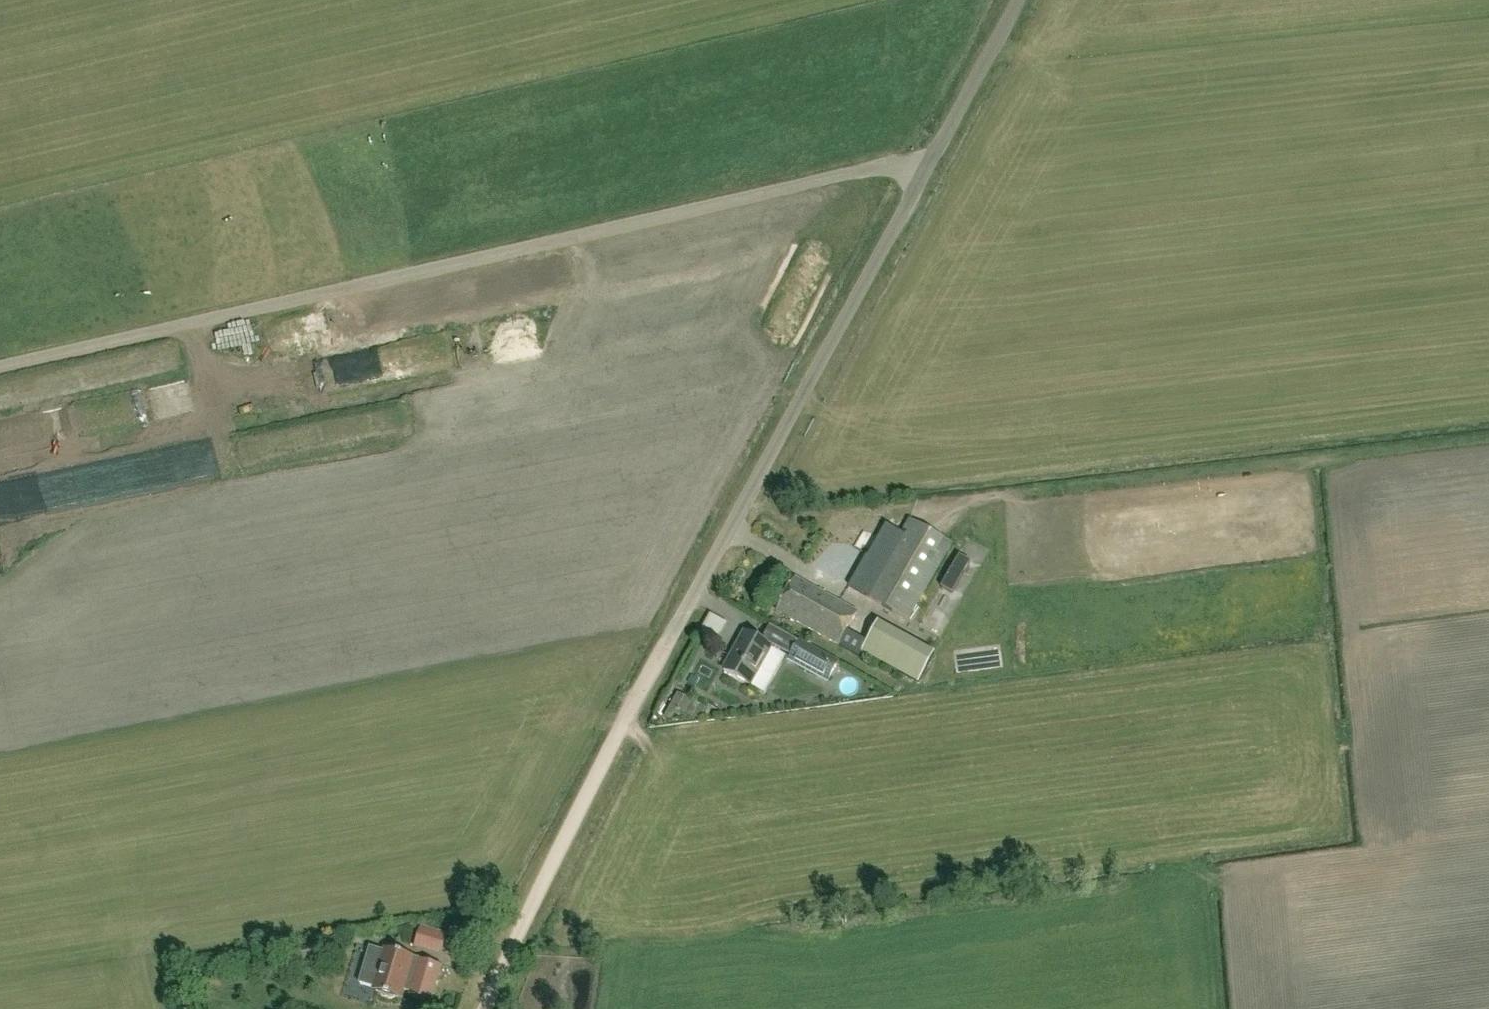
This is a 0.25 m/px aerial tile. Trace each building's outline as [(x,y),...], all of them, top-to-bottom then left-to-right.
[(829,539),(821,553),(813,567),(908,620),(951,544),(910,521),(903,534),(888,525),(867,561),(829,539)] [(878,623),(867,644),(859,640),(860,638),(849,631),(859,614),(796,578),(777,611),(858,657),(861,652),(919,684),(935,655),(878,623)] [(730,625),(736,604),(721,599),(714,620),(730,625)] [(750,686),(772,648),(745,633),(724,671),(750,686)] [(827,683),(837,665),(800,644),(790,661),(827,683)] [(671,722),(672,722),(675,716),(682,720),(692,702),(678,694),(664,718),(671,722)] [(687,713),(699,719),(705,708),(693,702),(687,713)] [(441,956),(447,934),(421,926),(415,948),(441,956)] [(410,996),(431,1001),(441,966),(420,960),(419,964),(409,961),(410,958),(389,952),(389,953),(369,947),(359,985),(378,990),(378,992),(381,993),(383,997),(392,999),(395,997),(399,998),(401,990),(411,993),(410,996)]
